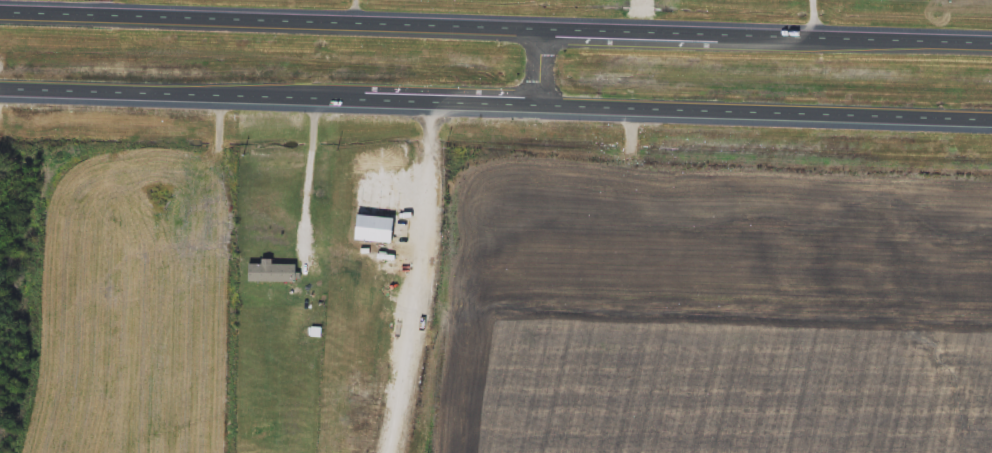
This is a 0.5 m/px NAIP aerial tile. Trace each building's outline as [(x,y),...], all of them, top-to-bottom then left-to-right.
[(350,241),(352,215),(390,217),(388,243),(350,241)] [(295,282),(245,282),(245,264),(295,264),(295,282)]
